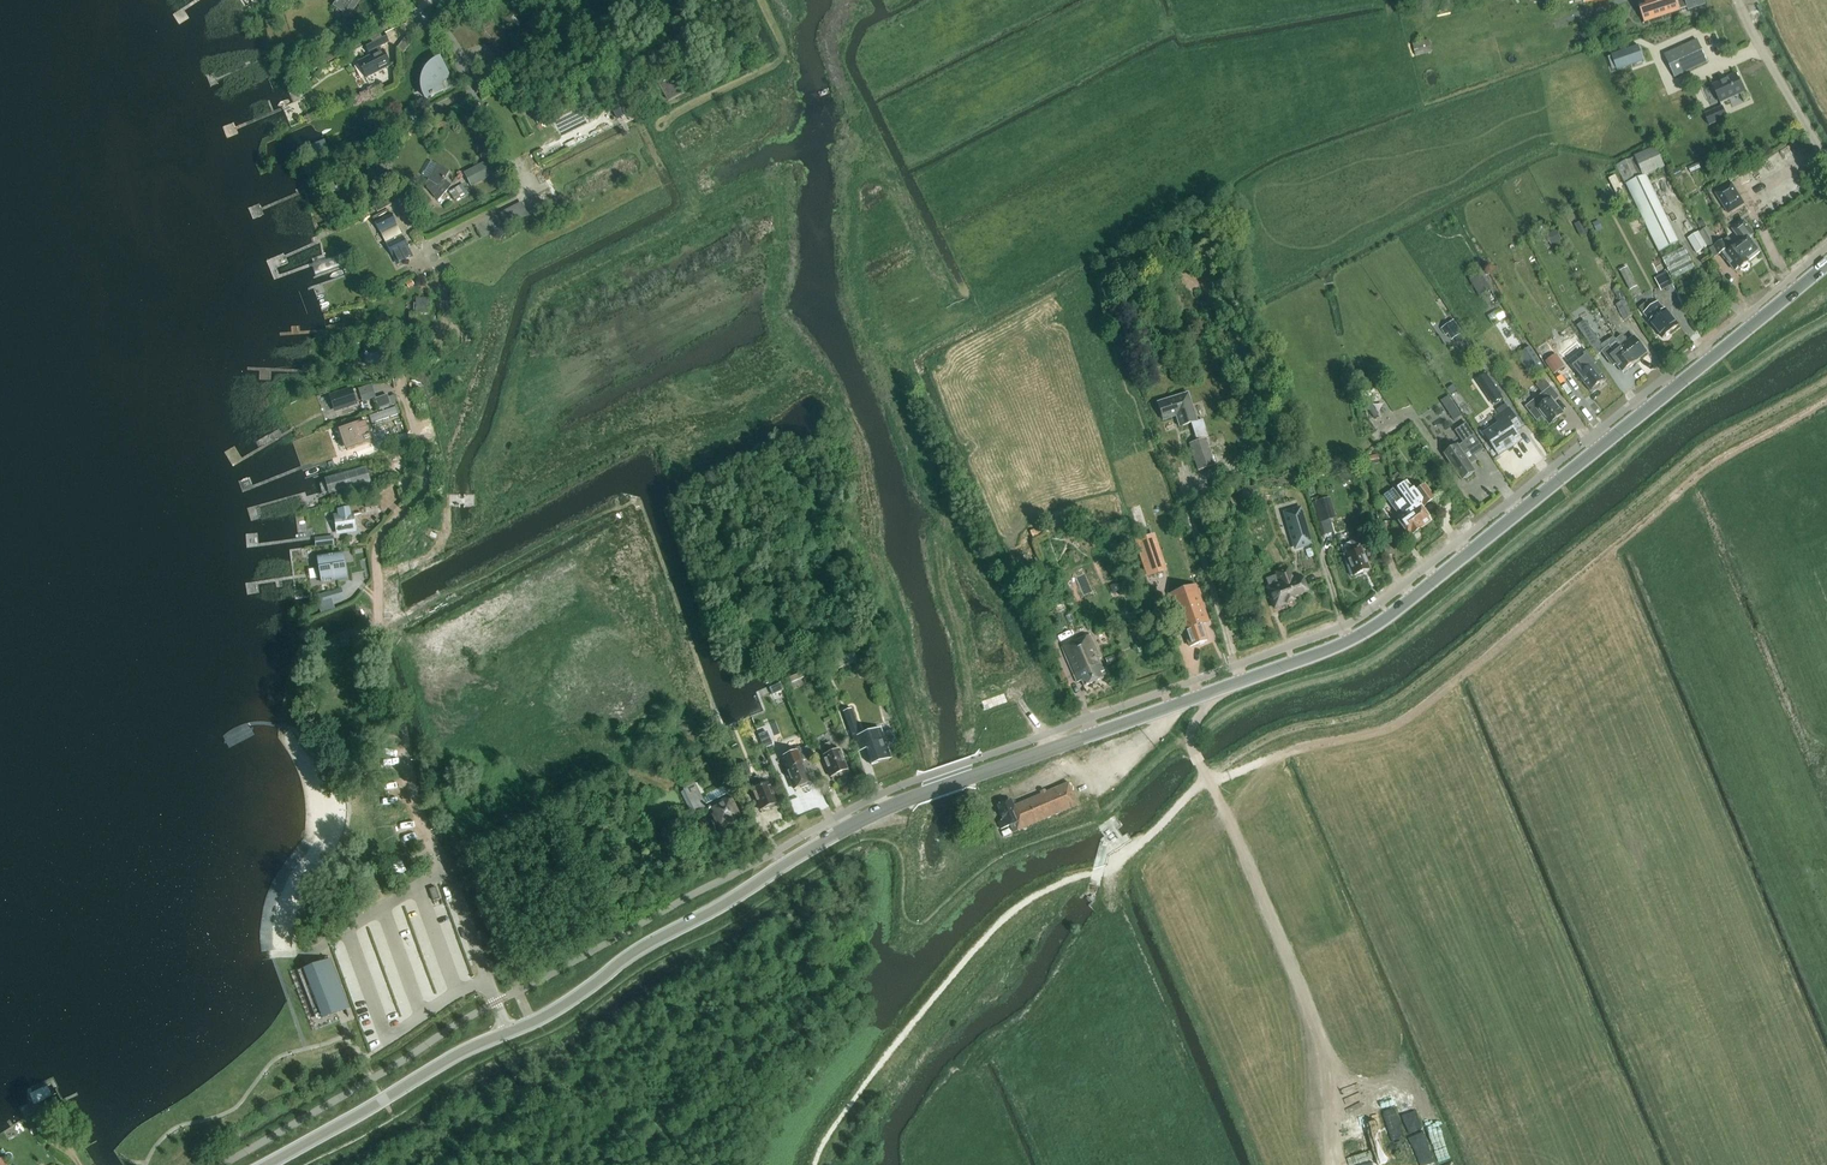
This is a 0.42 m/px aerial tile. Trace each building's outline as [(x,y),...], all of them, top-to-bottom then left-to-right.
[(333,5),(344,12),(343,14),(347,17),(349,16),(350,17),(361,1),(361,0),(337,0),(333,5)] [(1640,9),(1645,23),(1645,24),(1680,12),(1680,11),(1687,9),(1688,11),(1706,5),(1704,0),(1644,0),(1646,6),(1640,9)] [(366,78),(393,65),(384,48),(383,49),(381,46),(390,42),(386,33),(382,34),(382,33),(372,38),(373,40),(365,44),(365,43),(363,44),(368,54),(370,53),(372,56),(358,62),(366,78)] [(406,38),(398,49),(402,52),(411,41),(406,38)] [(1413,44),(1416,57),(1432,53),(1429,40),(1413,44)] [(1698,41),(1665,56),(1675,78),(1708,62),(1698,41)] [(1638,43),(1609,54),(1617,75),(1647,65),(1638,43)] [(322,55),(317,57),(321,65),(335,58),(330,48),(327,50),(328,51),(322,54),(322,55)] [(434,96),(443,91),(443,89),(442,85),(444,81),(447,78),(448,77),(439,60),(437,62),(431,67),(427,73),(424,80),(423,88),(425,95),(426,98),(426,99),(431,97),(431,98),(434,96)] [(309,71),(299,76),(303,83),(312,78),(309,71)] [(1727,78),(1728,79),(1712,86),(1721,104),(1745,93),(1736,74),(1727,78)] [(622,105),(613,110),(618,120),(627,115),(622,105)] [(1722,107),(1705,115),(1710,126),(1727,118),(1722,107)] [(328,151),(327,147),(325,142),(308,149),(311,157),(311,158),(328,151)] [(1659,252),(1678,243),(1645,176),(1665,168),(1656,147),(1616,164),(1659,252)] [(431,162),(423,176),(428,179),(426,184),(427,186),(426,188),(439,201),(452,185),(444,181),(450,171),(437,164),(437,165),(431,162)] [(481,173),(467,180),(471,187),(496,175),(490,164),(479,169),(481,173)] [(1677,170),(1672,173),(1676,180),(1681,178),(1677,170)] [(1732,183),(1716,193),(1729,214),(1745,204),(1732,183)] [(459,191),(456,188),(450,192),(456,201),(465,195),(461,189),(459,191)] [(416,220),(404,197),(397,201),(404,216),(401,218),(403,221),(406,219),(409,224),(416,220)] [(375,208),(377,212),(396,203),(393,198),(375,208)] [(375,222),(381,233),(397,225),(391,213),(375,222)] [(1600,220),(1593,224),(1597,232),(1604,229),(1600,220)] [(1703,220),(1698,223),(1701,229),(1706,227),(1703,220)] [(1747,263),(1748,262),(1759,253),(1748,239),(1754,235),(1744,221),(1733,230),(1741,241),(1734,246),(1747,263)] [(1584,224),(1577,227),(1580,235),(1588,232),(1584,224)] [(1708,248),(1717,243),(1708,227),(1699,233),(1708,248)] [(1556,230),(1546,236),(1552,247),(1562,241),(1556,230)] [(1699,233),(1689,238),(1698,254),(1707,248),(1699,233)] [(414,258),(403,236),(387,245),(397,266),(414,258)] [(1749,267),(1749,266),(1749,264),(1748,263),(1749,263),(1748,262),(1747,263),(1734,246),(1728,238),(1721,243),(1716,244),(1723,260),(1725,260),(1734,272),(1738,269),(1739,271),(1740,270),(1741,271),(1743,272),(1744,272),(1745,272),(1745,271),(1747,271),(1748,270),(1749,268),(1749,267)] [(1684,248),(1662,259),(1673,281),(1696,269),(1684,248)] [(1485,267),(1479,271),(1480,274),(1483,278),(1489,274),(1485,267)] [(1628,267),(1620,272),(1630,291),(1638,287),(1628,267)] [(1668,272),(1655,279),(1662,292),(1674,285),(1668,272)] [(1480,274),(1470,280),(1474,286),(1484,280),(1483,278),(1480,274)] [(412,281),(406,284),(409,289),(415,286),(412,281)] [(1613,290),(1620,303),(1625,300),(1627,299),(1621,286),(1613,290)] [(413,294),(389,299),(391,312),(410,307),(412,316),(427,313),(422,294),(414,296),(413,294)] [(1624,320),(1634,315),(1625,300),(1620,303),(1616,305),(1624,320)] [(1665,310),(1658,302),(1652,308),(1647,302),(1639,309),(1651,322),(1650,323),(1663,339),(1679,325),(1666,309),(1665,310)] [(1495,324),(1508,316),(1503,307),(1490,315),(1495,324)] [(1463,332),(1455,319),(1443,328),(1451,340),(1463,332)] [(1585,321),(1577,327),(1598,356),(1602,352),(1608,358),(1608,359),(1614,366),(1616,364),(1623,372),(1637,361),(1634,357),(1633,358),(1623,346),(1622,346),(1617,339),(1615,337),(1602,345),(1585,321)] [(1622,335),(1617,339),(1622,346),(1623,346),(1633,358),(1634,357),(1637,361),(1648,352),(1635,336),(1628,342),(1622,335)] [(365,347),(367,366),(385,364),(383,345),(365,347)] [(1544,367),(1530,347),(1520,354),(1534,373),(1544,367)] [(1583,360),(1574,366),(1581,374),(1579,375),(1593,392),(1606,381),(1593,365),(1597,363),(1587,351),(1580,357),(1583,360)] [(1557,355),(1546,362),(1554,374),(1565,367),(1557,355)] [(1487,374),(1483,378),(1490,389),(1488,391),(1496,403),(1504,398),(1487,374)] [(1454,385),(1449,389),(1452,394),(1457,390),(1454,385)] [(1559,397),(1551,387),(1526,407),(1537,421),(1544,416),(1551,425),(1564,414),(1553,402),(1559,397)] [(358,405),(352,388),(329,396),(335,413),(358,405)] [(1189,392),(1157,402),(1163,421),(1176,417),(1179,428),(1192,424),(1197,441),(1204,439),(1189,392)] [(389,395),(376,399),(380,409),(392,405),(389,395)] [(1455,405),(1448,410),(1453,418),(1455,421),(1462,416),(1460,413),(1455,405)] [(1496,417),(1500,423),(1486,433),(1500,455),(1522,441),(1516,432),(1522,428),(1510,408),(1496,417)] [(1458,429),(1468,421),(1464,415),(1453,423),(1458,429)] [(380,445),(401,435),(395,422),(374,431),(380,445)] [(366,423),(341,431),(347,449),(372,441),(366,423)] [(1460,446),(1460,445),(1446,454),(1463,480),(1477,471),(1471,462),(1477,458),(1476,456),(1485,450),(1468,424),(1457,431),(1465,443),(1460,446)] [(1197,441),(1189,443),(1198,471),(1215,466),(1206,438),(1204,439),(1197,441)] [(1374,454),(1367,456),(1369,462),(1376,461),(1379,460),(1378,454),(1374,454)] [(366,472),(330,481),(333,491),(369,482),(367,475),(371,474),(373,481),(388,477),(385,466),(370,471),(370,472),(367,473),(366,472)] [(1304,469),(1306,477),(1316,474),(1314,467),(1304,469)] [(1400,477),(1392,483),(1395,487),(1396,489),(1403,497),(1399,500),(1421,528),(1431,521),(1418,504),(1430,494),(1424,486),(1413,494),(1404,482),(1400,477)] [(1244,500),(1258,496),(1255,486),(1241,490),(1244,500)] [(1395,487),(1382,496),(1398,517),(1395,520),(1410,538),(1421,528),(1399,500),(1403,497),(1396,489),(1395,487)] [(364,500),(366,508),(377,506),(376,499),(364,500)] [(1323,501),(1313,504),(1319,523),(1328,521),(1323,501)] [(351,513),(351,509),(338,510),(338,516),(335,517),(337,536),(356,534),(354,513),(351,513)] [(1300,509),(1285,514),(1288,525),(1292,524),(1295,534),(1293,534),(1296,545),(1309,541),(1300,509)] [(1390,523),(1379,525),(1382,539),(1393,537),(1390,523)] [(1320,526),(1323,538),(1332,536),(1328,524),(1320,526)] [(1027,540),(1045,533),(1042,526),(1024,533),(1027,540)] [(335,535),(316,536),(316,546),(336,545),(335,535)] [(1151,536),(1136,541),(1148,578),(1164,572),(1151,536)] [(1361,549),(1364,548),(1360,538),(1340,546),(1352,576),(1369,570),(1361,549)] [(320,569),(316,569),(318,579),(321,578),(322,582),(347,578),(343,557),(329,559),(328,556),(328,557),(328,559),(319,561),(319,558),(318,558),(320,569)] [(1269,587),(1267,588),(1274,605),(1284,601),(1285,604),(1294,601),(1293,597),(1307,592),(1301,576),(1292,580),(1288,569),(1277,573),(1277,574),(1266,578),(1269,587)] [(330,592),(317,596),(319,603),(332,599),(330,592)] [(1197,592),(1185,596),(1187,600),(1172,605),(1181,632),(1183,631),(1189,647),(1198,644),(1200,645),(1203,643),(1204,642),(1207,641),(1201,625),(1208,622),(1197,592)] [(1100,658),(1090,634),(1061,646),(1077,683),(1082,681),(1084,686),(1103,678),(1100,672),(1103,671),(1099,659),(1100,658)] [(839,667),(857,659),(850,645),(833,653),(839,667)] [(790,677),(792,682),(804,677),(802,672),(790,677)] [(780,685),(770,690),(773,696),(783,692),(780,685)] [(850,710),(842,713),(849,734),(858,731),(850,710)] [(879,729),(859,736),(870,766),(879,763),(888,759),(889,759),(886,749),(897,745),(893,735),(882,739),(879,729)] [(773,746),(767,732),(759,736),(764,749),(773,746)] [(829,743),(819,747),(831,777),(840,773),(841,775),(848,772),(839,750),(833,753),(829,743)] [(801,790),(810,786),(809,784),(810,783),(802,763),(806,762),(801,749),(782,756),(783,760),(782,760),(794,790),(800,788),(801,790)] [(744,779),(752,777),(747,763),(739,766),(744,779)] [(760,811),(769,807),(770,809),(777,806),(768,784),(762,787),(758,777),(748,781),(760,811)] [(1014,806),(1011,800),(998,805),(1004,820),(998,823),(1001,829),(1011,825),(1014,833),(1078,806),(1068,783),(1014,806)] [(685,791),(698,816),(709,810),(720,831),(741,820),(724,787),(702,798),(696,785),(692,784),(686,787),(685,791)] [(386,870),(391,880),(406,872),(401,862),(386,870)] [(440,899),(436,887),(429,889),(433,901),(440,899)] [(314,967),(300,972),(309,995),(317,1017),(345,1006),(336,983),(340,981),(337,972),(333,974),(326,958),(326,959),(312,964),(314,967)]
